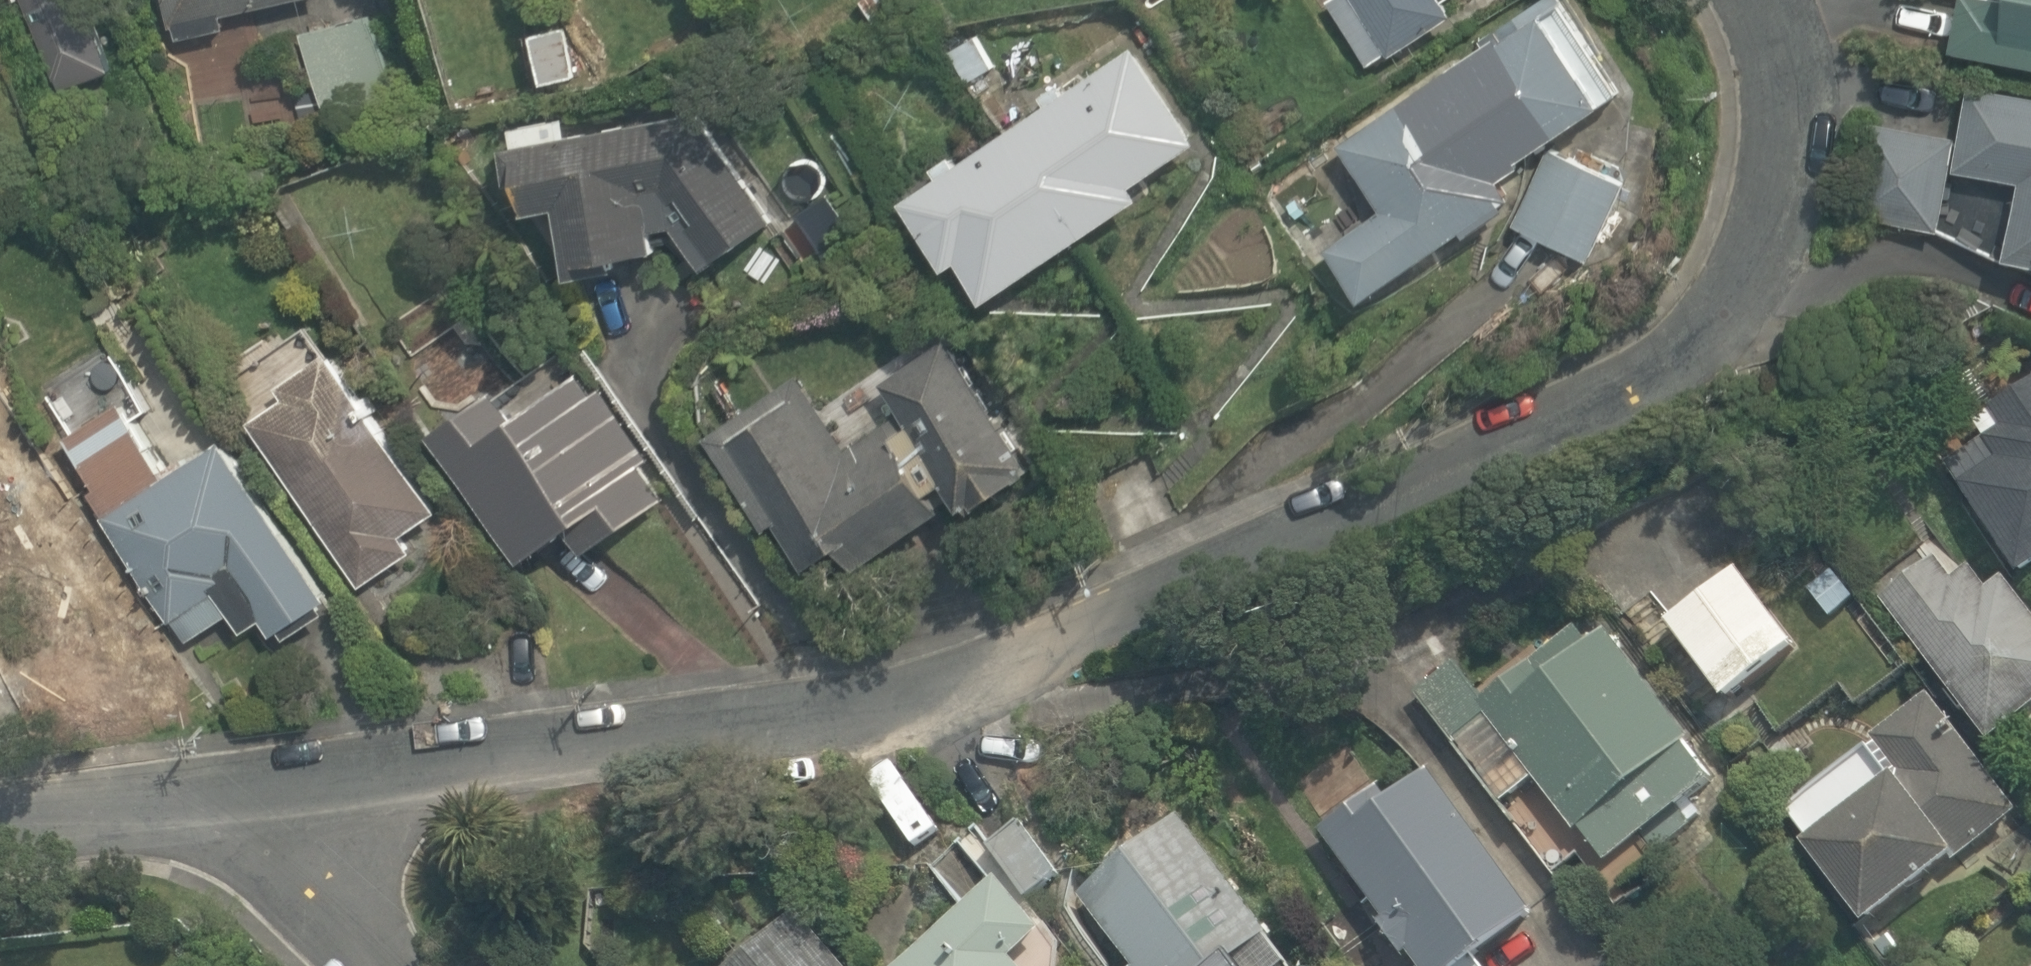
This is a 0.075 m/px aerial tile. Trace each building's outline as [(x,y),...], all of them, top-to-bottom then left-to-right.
[(96,0),(15,0),(50,99),(122,73),(96,0)] [(178,32),(323,0),(171,0),(178,32)] [(882,39),(919,20),(908,0),(862,0),(882,39)] [(1335,3),(1374,70),(1468,15),(1459,0),(1340,0),(1335,3)] [(1959,54),(2030,70),(2030,0),(1971,0),(1959,54)] [(1618,114),(1553,15),(1347,150),(1385,207),(1331,242),(1372,303),(1524,203),(1512,184),(1618,114)] [(354,17),(305,25),(319,120),(368,113),(354,17)] [(578,26),(533,37),(547,94),(593,83),(578,26)] [(979,29),(945,50),(969,89),(1003,68),(979,29)] [(1142,51),(914,206),(961,276),(973,268),(1001,309),(1153,205),(1143,190),(1207,147),(1142,51)] [(1947,229),(1998,265),(2030,271),(2030,106),(1970,95),(1962,139),(1878,124),(1862,214),(1947,229)] [(560,215),(574,280),(671,259),(667,241),(686,237),(708,276),(773,239),(714,135),(710,115),(704,117),(517,156),(531,221),(560,215)] [(1624,193),(1556,157),(1518,230),(1586,266),(1624,193)] [(815,385),(724,446),(825,597),(951,513),(941,499),(958,488),(981,522),(1038,484),(945,343),(888,381),(902,402),(850,437),(815,385)] [(348,362),(257,422),(364,584),(427,542),(416,525),(444,507),(348,362)] [(510,394),(440,443),(527,568),(575,534),(593,559),(672,504),(582,375),(524,415),(510,394)] [(1966,427),(1979,449),(1948,467),(2017,587),(2030,579),(2030,390),(1966,427)] [(338,606),(238,446),(170,488),(126,417),(68,453),(110,520),(94,530),(176,661),(237,623),(257,656),(338,606)] [(1155,469),(1106,496),(1131,542),(1180,515),(1155,469)] [(1712,535),(1642,592),(1775,752),(1845,694),(1865,719),(1913,679),(1845,597),(1796,637),(1712,535)] [(1880,596),(1993,754),(2018,736),(2030,754),(2030,608),(2013,582),(1984,602),(1946,549),(1880,596)] [(1465,671),(1422,702),(1502,815),(1543,786),(1610,882),(1650,854),(1666,876),(1719,839),(1703,816),(1729,798),(1601,616),(1484,698),(1465,671)] [(1873,753),(1787,811),(1870,935),(2027,830),(1937,695),(1866,743),(1873,753)] [(1323,838),(1420,965),(1501,965),(1556,925),(1430,758),(1323,838)] [(1186,814),(1077,896),(1129,965),(1299,965),(1282,942),(1186,814)] [(1023,819),(988,843),(1030,906),(1065,882),(1023,819)] [(1070,955),(1008,883),(911,965),(1068,965),(1070,955)] [(792,926),(747,965),(828,965),(792,926)]
